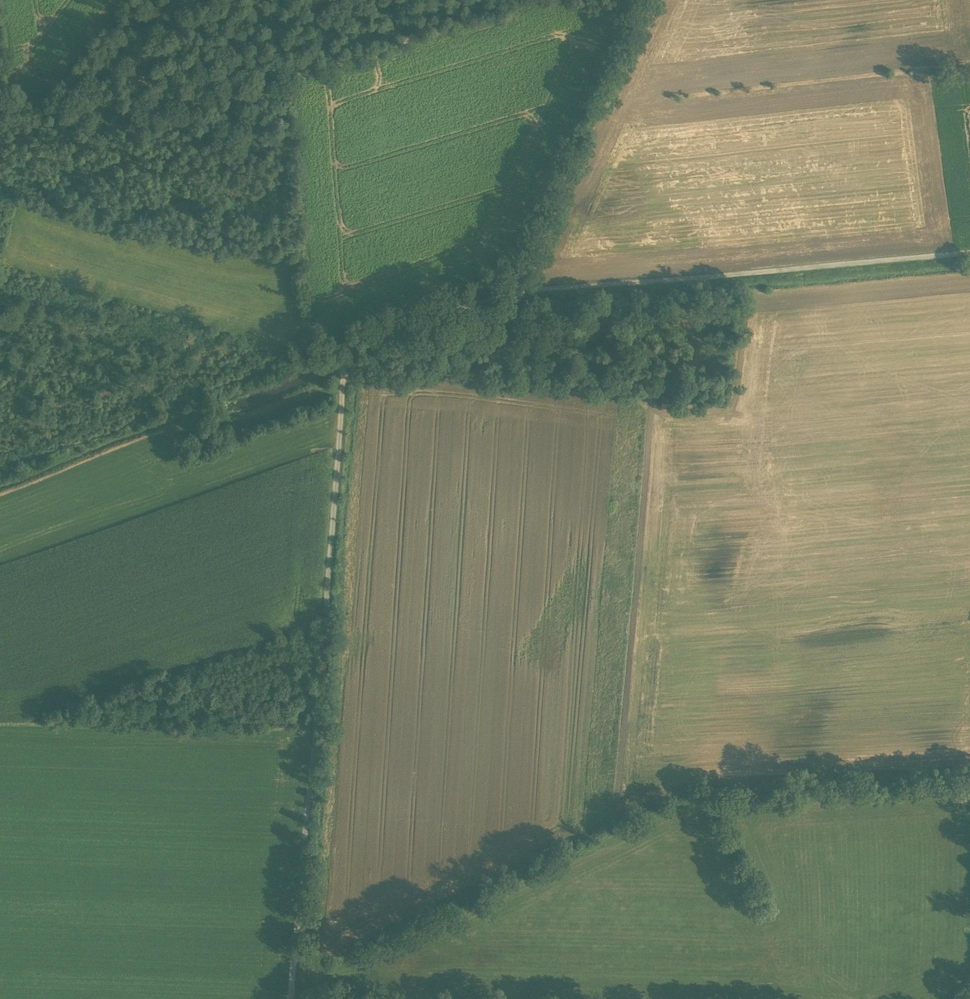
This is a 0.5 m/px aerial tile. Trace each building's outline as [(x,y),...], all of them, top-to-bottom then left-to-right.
[(678,399),(662,397),(661,407),(677,409),(678,399)]
